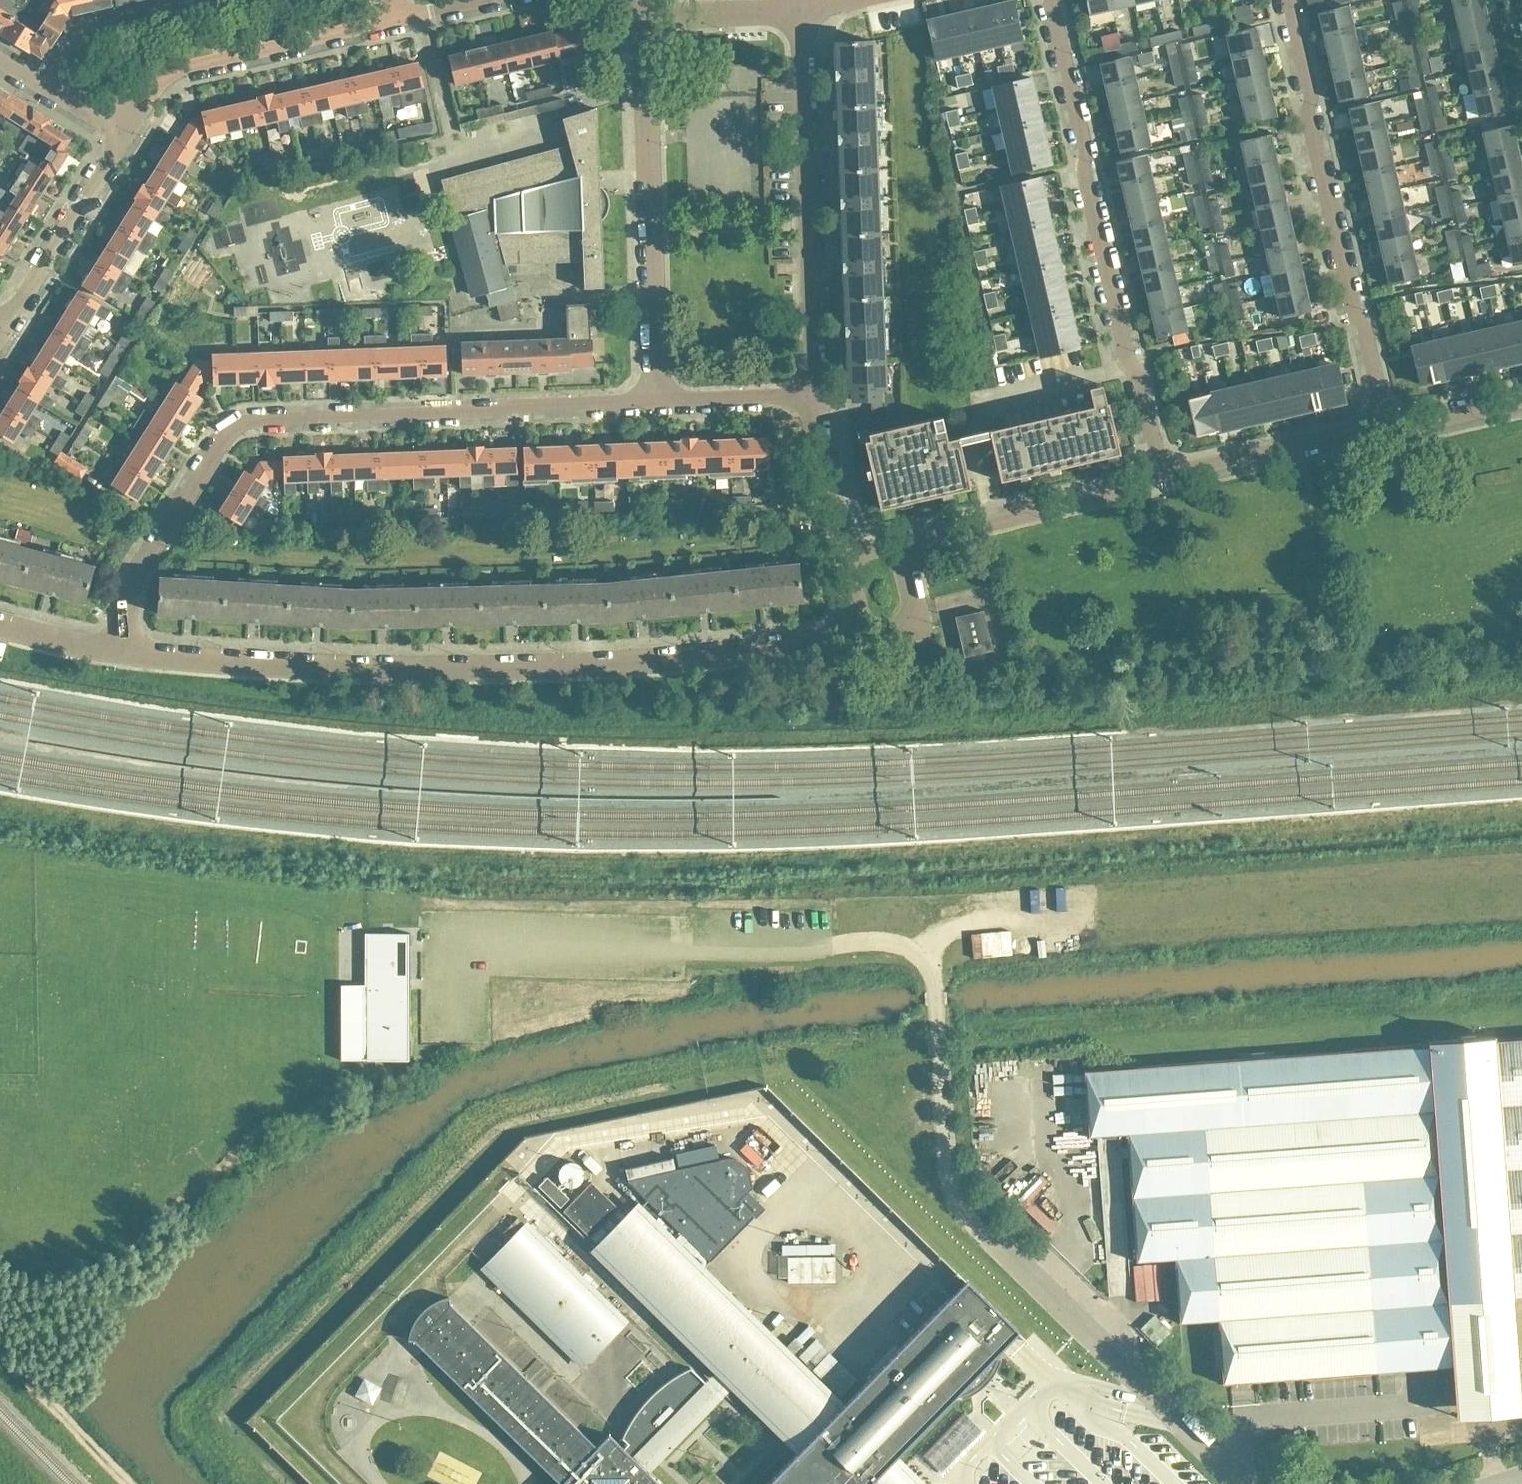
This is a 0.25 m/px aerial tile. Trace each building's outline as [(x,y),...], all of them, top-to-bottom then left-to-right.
[(17,9),(9,8),(12,3),(14,0),(0,0),(0,31),(1,32),(0,32),(2,33),(17,9)] [(44,17),(36,11),(32,8),(27,17),(20,13),(28,0),(14,0),(12,3),(9,8),(17,9),(2,33),(29,50),(37,37),(35,31),(44,17)] [(93,0),(42,0),(41,2),(68,19),(70,15),(95,9),(93,0)] [(95,9),(115,5),(114,0),(93,0),(95,9)] [(1111,8),(1110,0),(1086,0),(1089,14),(1111,8)] [(1133,0),(1110,0),(1111,8),(1133,3),(1133,0)] [(1404,16),(1401,0),(1392,2),(1396,18),(1404,16)] [(1409,15),(1419,13),(1416,0),(1406,0),(1409,15)] [(1483,0),(1474,0),(1454,5),(1459,27),(1487,20),(1483,0)] [(991,6),(1000,43),(1022,38),(1013,1),(991,6)] [(50,47),(68,19),(41,2),(36,11),(44,17),(35,31),(37,37),(29,50),(30,51),(31,50),(42,57),(49,46),(50,47)] [(1353,28),(1347,5),(1318,12),(1324,35),(1353,28)] [(979,48),(1000,43),(991,6),(970,10),(979,48)] [(979,48),(970,10),(949,15),(958,53),(979,48)] [(1254,21),(1252,12),(1236,16),(1238,25),(1254,21)] [(1422,28),(1419,13),(1409,15),(1413,30),(1422,28)] [(927,20),(936,58),(958,53),(949,15),(927,20)] [(1408,31),(1404,16),(1396,18),(1399,33),(1408,31)] [(1225,28),(1223,19),(1209,22),(1212,31),(1225,28)] [(1492,42),(1487,20),(1459,27),(1464,49),(1492,42)] [(1212,31),(1209,22),(1196,25),(1198,34),(1212,31)] [(1260,49),(1255,27),(1226,33),(1232,56),(1260,49)] [(584,53),(578,28),(559,33),(553,34),(559,59),(582,53),(584,53)] [(1358,50),(1353,28),(1324,35),(1329,57),(1358,50)] [(1182,38),(1180,29),(1164,32),(1167,42),(1174,40),(1182,38)] [(559,59),(553,34),(552,30),(531,35),(530,35),(526,36),(533,65),(557,59),(559,59)] [(1122,52),(1120,43),(1117,31),(1101,35),(1106,56),(1122,52)] [(1167,42),(1164,32),(1149,36),(1151,45),(1165,42),(1167,42)] [(533,65),(526,36),(505,41),(504,41),(504,42),(501,43),(507,71),(533,65)] [(1138,48),(1135,39),(1120,43),(1122,52),(1138,48)] [(872,73),(871,40),(835,42),(836,74),(872,73)] [(1174,40),(1167,42),(1165,42),(1171,70),(1181,68),(1174,40)] [(1429,56),(1425,40),(1416,43),(1420,58),(1429,56)] [(1497,64),(1492,42),(1464,49),(1469,70),(1497,64)] [(507,71),(501,43),(480,47),(479,47),(479,48),(475,49),(482,77),(507,71)] [(1414,59),(1411,44),(1402,46),(1406,61),(1414,59)] [(482,77),(475,49),(472,50),(471,49),(471,50),(449,55),(456,84),(482,77)] [(1195,64),(1191,49),(1182,51),(1186,66),(1195,64)] [(1265,71),(1260,49),(1232,56),(1237,78),(1265,71)] [(1363,72),(1358,50),(1329,57),(1334,79),(1363,72)] [(1152,51),(1139,54),(1142,69),(1156,66),(1152,51)] [(582,53),(559,59),(557,59),(564,89),(566,88),(583,84),(582,53)] [(1134,79),(1129,56),(1100,63),(1105,85),(1134,79)] [(1432,72),(1429,56),(1420,58),(1423,74),(1432,72)] [(1418,75),(1414,59),(1406,61),(1409,77),(1418,75)] [(427,100),(418,62),(394,68),(402,103),(403,103),(403,106),(427,100)] [(1012,62),(1004,64),(1007,76),(1015,74),(1012,62)] [(1007,76),(1004,64),(997,66),(999,78),(1007,76)] [(1198,80),(1195,64),(1186,66),(1189,82),(1198,80)] [(1503,86),(1497,64),(1469,70),(1474,92),(1503,86)] [(402,103),(394,68),(370,73),(375,96),(378,96),(380,108),(392,106),(402,103)] [(1184,83),(1181,68),(1171,70),(1175,85),(1184,83)] [(1368,94),(1365,82),(1375,80),(1372,70),(1363,72),(1334,79),(1339,101),(1368,94)] [(1270,93),(1265,71),(1237,78),(1242,100),(1270,93)] [(970,72),(963,74),(965,86),(973,84),(970,72)] [(375,96),(370,73),(346,79),(354,114),(369,111),(366,99),(375,96)] [(874,104),(872,73),(836,74),(836,83),(837,106),(874,104)] [(965,86),(963,74),(955,76),(957,87),(965,86)] [(1409,77),(1398,80),(1400,91),(1421,86),(1418,75),(1409,77)] [(998,107),(1035,99),(1030,77),(993,85),(998,107)] [(354,114),(346,79),(322,84),(328,107),(345,103),(348,116),(354,114)] [(1139,101),(1134,79),(1105,85),(1110,107),(1139,101)] [(328,107),(322,84),(298,90),(307,125),(323,121),(320,109),(328,107)] [(1439,100),(1435,84),(1426,86),(1430,102),(1439,100)] [(553,94),(551,85),(538,88),(540,97),(553,94)] [(1508,108),(1503,86),(1474,92),(1479,115),(1508,108)] [(20,99),(0,87),(0,122),(3,123),(1,127),(2,128),(20,99)] [(540,97),(538,88),(526,91),(528,100),(540,97)] [(307,125),(298,90),(274,95),(280,118),(277,119),(280,131),(291,129),(288,117),(300,114),(303,126),(307,125)] [(280,118),(274,95),(273,96),(272,92),(259,95),(260,99),(251,101),(256,124),(277,119),(280,118)] [(1196,111),(1205,108),(1201,92),(1192,95),(1196,111)] [(1276,116),(1270,93),(1242,100),(1247,122),(1276,116)] [(1458,97),(1464,121),(1477,118),(1471,94),(1458,97)] [(1191,112),(1188,97),(1178,99),(1182,114),(1191,112)] [(1427,112),(1423,97),(1414,99),(1418,114),(1427,112)] [(564,106),(562,98),(538,104),(540,112),(564,106)] [(50,118),(20,99),(2,128),(16,136),(22,126),(30,131),(25,139),(24,139),(19,147),(15,145),(13,149),(25,157),(28,153),(39,136),(50,118)] [(1035,99),(998,107),(1003,129),(1040,120),(1035,99)] [(1442,115),(1439,100),(1430,102),(1433,117),(1442,115)] [(256,124),(251,101),(227,106),(232,129),(256,124)] [(1144,123),(1139,101),(1110,107),(1115,129),(1144,123)] [(1383,123),(1378,101),(1349,107),(1354,130),(1383,123)] [(538,104),(459,123),(461,132),(540,112),(538,104)] [(504,112),(502,104),(489,106),(491,115),(504,112)] [(881,126),(880,105),(874,105),(874,104),(837,106),(838,137),(874,136),(874,126),(881,126)] [(232,129),(227,106),(202,112),(203,116),(193,118),(203,133),(205,132),(207,131),(208,135),(232,129)] [(491,115),(489,106),(476,109),(478,118),(491,115)] [(600,185),(599,171),(599,170),(596,107),(562,118),(569,144),(562,146),(441,179),(450,212),(451,212),(453,219),(473,294),(485,291),(489,306),(517,299),(510,272),(509,272),(507,264),(577,261),(577,260),(583,260),(584,287),(604,287),(604,286),(601,224),(601,220),(603,218),(605,216),(606,214),(608,212),(608,209),(609,208),(609,206),(609,204),(609,201),(609,199),(608,196),(607,194),(607,193),(606,192),(606,190),(604,188),(602,186),(600,185)] [(1208,124),(1205,108),(1196,111),(1199,126),(1208,124)] [(947,119),(958,116),(957,109),(945,111),(947,119)] [(1197,138),(1191,112),(1182,114),(1185,129),(1179,130),(1181,142),(1197,138)] [(1431,128),(1427,112),(1418,114),(1421,130),(1431,128)] [(1182,114),(1170,117),(1173,131),(1179,130),(1185,129),(1182,114)] [(960,124),(958,116),(947,119),(949,127),(960,124)] [(28,159),(53,175),(70,148),(65,145),(70,138),(61,132),(64,128),(50,118),(39,136),(53,145),(42,161),(28,153),(25,157),(28,159)] [(201,150),(206,141),(201,137),(203,133),(193,118),(181,137),(177,135),(163,157),(184,170),(191,159),(195,161),(202,151),(201,150)] [(1040,120),(1003,129),(1008,150),(1045,141),(1040,120)] [(1149,145),(1144,123),(1115,129),(1121,152),(1149,145)] [(1388,145),(1383,123),(1354,130),(1359,152),(1388,145)] [(1517,147),(1511,124),(1483,131),(1488,153),(1517,147)] [(422,133),(420,125),(409,127),(411,136),(422,133)] [(411,136),(409,127),(398,130),(400,138),(411,136)] [(1275,156),(1269,134),(1240,140),(1245,163),(1275,156)] [(377,144),(375,135),(364,137),(366,146),(377,144)] [(876,167),(874,136),(838,137),(839,148),(839,169),(876,167)] [(366,146),(364,137),(354,140),(356,148),(366,146)] [(1045,141),(1008,150),(1013,172),(1050,163),(1045,141)] [(1437,156),(1433,141),(1425,143),(1428,158),(1437,156)] [(332,154),(330,145),(319,147),(321,156),(332,154)] [(1393,167),(1388,145),(1359,152),(1364,174),(1393,167)] [(1453,161),(1449,146),(1440,148),(1444,163),(1453,161)] [(321,156),(319,147),(308,150),(310,158),(321,156)] [(1521,169),(1517,147),(1488,153),(1493,175),(1521,169)] [(1195,166),(1192,150),(1183,152),(1186,168),(1195,166)] [(957,161),(968,159),(966,151),(955,153),(957,161)] [(1151,177),(1145,154),(1117,161),(1122,183),(1151,177)] [(286,164),(284,155),(274,158),(276,167),(286,164)] [(1198,157),(1201,172),(1211,170),(1207,155),(1198,157)] [(1280,178),(1275,156),(1245,163),(1250,185),(1280,178)] [(1441,172),(1437,156),(1428,158),(1432,174),(1441,172)] [(172,189),(184,170),(163,157),(150,178),(170,191),(181,198),(183,195),(172,189)] [(257,157),(250,159),(253,173),(261,171),(257,157)] [(276,167),(274,158),(263,160),(265,169),(276,167)] [(53,175),(28,159),(23,168),(15,163),(8,174),(41,195),(53,176),(53,175)] [(970,166),(968,159),(957,161),(958,169),(970,166)] [(1457,176),(1453,161),(1444,163),(1448,179),(1457,176)] [(1199,181),(1195,166),(1186,168),(1190,183),(1199,181)] [(877,199),(876,167),(839,169),(841,200),(877,199)] [(1398,189),(1393,167),(1364,174),(1369,196),(1398,189)] [(1521,169),(1493,175),(1498,197),(1521,192),(1521,171),(1521,169)] [(1214,186),(1211,170),(1201,172),(1205,188),(1214,186)] [(0,197),(1,197),(29,214),(41,195),(8,174),(0,186),(0,197)] [(1007,207),(1044,198),(1039,176),(1002,185),(1007,207)] [(1156,199),(1151,177),(1122,183),(1127,205),(1156,199)] [(157,212),(153,218),(164,225),(170,216),(159,209),(170,191),(150,178),(145,185),(142,183),(135,195),(138,197),(137,199),(157,212)] [(1285,200),(1280,178),(1250,185),(1255,207),(1285,200)] [(1447,200),(1444,184),(1435,186),(1438,202),(1447,200)] [(1403,211),(1398,189),(1369,196),(1374,217),(1403,211)] [(1463,205),(1460,190),(1451,192),(1454,207),(1463,205)] [(1498,197),(1503,219),(1521,215),(1521,192),(1498,197)] [(1205,210),(1202,194),(1193,196),(1196,212),(1205,210)] [(0,197),(0,198),(0,223),(16,233),(28,214),(29,214),(1,197),(0,197)] [(1007,207),(1011,228),(1049,220),(1044,198),(1007,207)] [(147,229),(153,218),(157,212),(137,199),(123,221),(154,240),(158,236),(147,229)] [(878,230),(877,199),(841,200),(841,212),(842,232),(878,230)] [(1161,221),(1156,199),(1127,205),(1132,227),(1161,221)] [(1221,214),(1217,199),(1208,201),(1212,216),(1221,214)] [(1290,222),(1285,200),(1255,207),(1260,229),(1290,222)] [(1451,216),(1447,200),(1438,202),(1442,218),(1451,216)] [(216,215),(222,206),(214,201),(208,210),(216,215)] [(1467,220),(1463,205),(1454,207),(1458,222),(1467,220)] [(965,217),(977,214),(975,206),(964,209),(965,217)] [(1209,226),(1205,210),(1196,212),(1200,228),(1209,226)] [(1408,233),(1403,211),(1374,217),(1379,239),(1408,233)] [(979,222),(977,214),(965,217),(967,225),(979,222)] [(1224,229),(1221,214),(1212,216),(1215,232),(1224,229)] [(1503,219),(1509,241),(1521,238),(1521,215),(1503,219)] [(1011,228),(1016,249),(1054,241),(1049,220),(1011,228)] [(154,240),(123,221),(110,242),(130,255),(135,247),(146,254),(154,240)] [(1166,242),(1161,221),(1132,227),(1137,249),(1166,242)] [(1295,244),(1290,222),(1260,229),(1265,251),(1295,244)] [(16,233),(0,223),(0,251),(4,253),(4,252),(16,233)] [(192,242),(198,233),(190,228),(184,237),(192,242)] [(1457,244),(1454,229),(1445,231),(1448,246),(1457,244)] [(879,262),(878,230),(842,232),(843,263),(879,262)] [(1413,255),(1408,233),(1379,239),(1384,261),(1413,255)] [(1473,250),(1470,234),(1461,235),(1464,252),(1473,250)] [(187,251),(192,242),(184,237),(179,246),(187,251)] [(1215,254),(1212,238),(1203,241),(1206,256),(1215,254)] [(1509,241),(1514,263),(1521,261),(1521,238),(1509,241)] [(1016,249),(1021,270),(1059,262),(1054,241),(1016,249)] [(122,268),(130,255),(110,242),(97,263),(128,283),(133,275),(122,268)] [(1171,264),(1166,242),(1137,249),(1142,271),(1171,264)] [(1231,258),(1227,243),(1218,245),(1222,260),(1231,258)] [(1300,266),(1295,244),(1265,251),(1271,273),(1300,266)] [(1461,259),(1457,244),(1448,246),(1452,261),(1461,259)] [(975,259),(987,256),(985,248),(973,251),(975,259)] [(1477,264),(1473,250),(1464,252),(1470,278),(1491,274),(1488,262),(1477,264)] [(1219,269),(1215,254),(1206,256),(1210,271),(1219,269)] [(1418,277),(1413,255),(1384,261),(1389,284),(1418,277)] [(988,264),(987,256),(975,259),(977,266),(988,264)] [(1234,274),(1231,258),(1222,260),(1225,276),(1234,274)] [(881,293),(879,262),(843,263),(844,277),(844,295),(881,293)] [(1021,270),(1026,291),(1063,283),(1059,262),(1021,270)] [(128,283),(97,263),(83,285),(103,298),(110,286),(121,293),(128,283)] [(1176,286),(1171,264),(1142,271),(1147,293),(1176,286)] [(1305,288),(1300,266),(1271,273),(1276,295),(1305,288)] [(168,282),(174,272),(166,267),(160,277),(168,282)] [(162,291),(168,282),(160,277),(154,286),(162,291)] [(1225,298),(1222,282),(1213,284),(1216,300),(1225,298)] [(1026,291),(1031,312),(1068,304),(1063,283),(1026,291)] [(1487,285),(1489,297),(1496,295),(1494,284),(1487,285)] [(1482,299),(1489,297),(1487,285),(1479,287),(1482,299)] [(1181,308),(1176,286),(1147,293),(1152,315),(1181,308)] [(1240,302),(1237,286),(1228,288),(1231,304),(1240,302)] [(1310,310),(1305,288),(1276,295),(1281,317),(1310,310)] [(1451,288),(1444,290),(1446,301),(1454,299),(1451,288)] [(111,310),(80,290),(67,310),(87,323),(94,312),(105,319),(111,310)] [(985,301),(996,298),(995,290),(983,293),(985,301)] [(1446,301),(1444,290),(1436,291),(1439,303),(1446,301)] [(1422,291),(1414,293),(1417,304),(1424,303),(1422,291)] [(889,318),(888,297),(881,297),(881,293),(844,295),(845,326),(881,325),(881,319),(889,318)] [(149,311),(155,302),(147,297),(141,306),(149,311)] [(998,306),(996,298),(985,301),(987,309),(998,306)] [(1229,313),(1225,298),(1216,300),(1220,315),(1229,313)] [(521,315),(517,299),(497,305),(501,321),(521,315)] [(1244,317),(1240,302),(1231,304),(1235,319),(1244,317)] [(597,365),(591,346),(589,303),(566,304),(567,337),(462,341),(463,374),(486,373),(486,375),(495,375),(495,372),(538,371),(538,373),(548,373),(548,370),(570,369),(570,365),(576,365),(597,365)] [(432,313),(431,304),(420,305),(421,314),(432,313)] [(1031,312),(1036,333),(1073,325),(1068,304),(1031,312)] [(421,314),(420,305),(410,305),(410,314),(421,314)] [(245,306),(234,306),(234,315),(245,315),(257,314),(257,306),(245,306)] [(385,315),(385,306),(374,307),(374,316),(385,315)] [(374,316),(374,307),(363,307),(363,316),(374,316)] [(339,317),(339,308),(327,309),(327,317),(339,317)] [(1186,331),(1181,308),(1152,315),(1157,337),(1186,331)] [(327,317),(327,309),(316,309),(317,318),(327,317)] [(81,333),(87,323),(67,310),(55,329),(86,349),(92,340),(81,333)] [(281,319),(281,310),(270,311),(270,319),(281,319)] [(292,319),(292,310),(281,310),(281,319),(292,319)] [(1497,327),(1506,364),(1521,360),(1521,338),(1518,322),(1497,327)] [(883,357),(881,325),(845,326),(846,342),(847,358),(883,357)] [(1078,347),(1073,325),(1036,333),(1041,355),(1078,347)] [(1497,327),(1476,331),(1485,369),(1506,364),(1497,327)] [(86,349),(55,329),(42,349),(63,362),(70,351),(80,358),(86,349)] [(1188,340),(1186,331),(1171,334),(1173,344),(1188,340)] [(1485,369),(1476,331),(1455,336),(1464,374),(1485,369)] [(127,346),(133,337),(125,332),(119,342),(127,346)] [(447,374),(446,345),(432,345),(432,332),(421,333),(423,375),(447,374)] [(1306,334),(1309,346),(1317,344),(1314,332),(1306,334)] [(423,375),(421,333),(411,333),(412,346),(398,346),(399,376),(423,375)] [(994,343),(1006,340),(1004,333),(993,335),(994,343)] [(376,377),(375,334),(364,335),(364,348),(352,349),(353,378),(376,377)] [(399,376),(398,346),(386,347),(385,334),(375,334),(376,377),(399,376)] [(1301,347),(1309,346),(1306,334),(1299,336),(1301,347)] [(353,378),(352,349),(339,349),(339,336),(328,336),(329,349),(330,379),(353,378)] [(1443,378),(1464,374),(1455,336),(1434,341),(1443,378)] [(1263,339),(1266,350),(1273,349),(1271,337),(1263,339)] [(1258,352),(1266,350),(1263,339),(1255,340),(1258,352)] [(1008,348),(1006,340),(994,343),(996,351),(1008,348)] [(1434,341),(1411,346),(1420,384),(1443,378),(1434,341)] [(1220,343),(1222,355),(1230,353),(1227,342),(1220,343)] [(1215,357),(1222,355),(1220,343),(1212,345),(1215,357)] [(1190,346),(1193,357),(1200,356),(1198,344),(1190,346)] [(56,372),(63,362),(42,349),(30,368),(50,381),(61,388),(67,379),(56,372)] [(330,379),(329,349),(305,350),(306,379),(330,379)] [(306,379),(305,350),(282,351),(283,380),(306,379)] [(283,380),(282,351),(259,352),(260,381),(260,385),(274,384),(274,381),(283,380)] [(114,366),(120,357),(112,352),(106,361),(114,366)] [(260,381),(259,352),(236,353),(237,382),(260,381)] [(237,382),(236,353),(212,354),(212,359),(197,359),(205,375),(213,375),(213,383),(237,382)] [(884,389),(883,357),(847,358),(848,390),(852,390),(852,400),(871,399),(880,399),(880,389),(884,389)] [(202,397),(195,392),(205,375),(197,359),(181,384),(177,381),(164,402),(189,418),(202,397)] [(108,376),(114,366),(106,361),(101,371),(108,376)] [(1314,369),(1323,406),(1345,401),(1336,363),(1314,369)] [(50,381),(30,368),(27,367),(20,378),(23,379),(18,388),(38,401),(48,408),(54,399),(44,392),(50,381)] [(1314,369),(1293,373),(1302,411),(1323,406),(1314,369)] [(1293,373),(1272,378),(1281,415),(1302,411),(1293,373)] [(116,374),(103,395),(111,399),(120,405),(133,385),(116,374)] [(1272,378),(1251,383),(1260,420),(1281,415),(1272,378)] [(1251,383),(1230,388),(1239,425),(1260,420),(1251,383)] [(1106,403),(1101,384),(1088,387),(1093,406),(1106,403)] [(31,411),(38,401),(18,388),(5,407),(36,427),(42,418),(31,411)] [(1230,388),(1209,393),(1218,430),(1239,425),(1230,388)] [(1196,435),(1218,430),(1209,393),(1187,398),(1196,435)] [(89,407),(94,399),(86,394),(81,402),(89,407)] [(105,408),(111,399),(103,395),(98,403),(105,408)] [(880,399),(871,399),(872,412),(881,412),(880,399)] [(84,415),(89,407),(81,402),(76,410),(84,415)] [(189,418),(164,402),(156,415),(144,408),(140,415),(176,438),(189,418)] [(5,407),(0,415),(0,432),(13,440),(20,430),(30,436),(36,427),(5,407)] [(1120,452),(1109,407),(1106,408),(989,435),(1000,480),(1101,457),(1120,452)] [(163,458),(176,438),(140,415),(133,426),(144,433),(138,442),(163,458)] [(947,439),(941,416),(868,433),(870,439),(865,441),(880,508),(941,494),(940,490),(962,485),(954,450),(952,444),(948,445),(947,439)] [(86,438),(92,429),(84,424),(79,433),(86,438)] [(65,445),(71,436),(63,431),(57,440),(65,445)] [(86,438),(79,433),(73,443),(80,447),(86,438)] [(699,472),(698,440),(695,440),(695,437),(682,437),(683,441),(663,441),(664,476),(685,476),(684,472),(699,472)] [(732,438),(734,473),(753,473),(753,467),(769,466),(768,437),(732,438)] [(734,473),(732,438),(698,440),(699,472),(710,471),(710,474),(734,473)] [(59,454),(61,450),(65,445),(57,440),(51,449),(59,454)] [(664,476),(663,441),(628,443),(629,474),(641,474),(641,477),(664,476)] [(150,478),(163,458),(138,442),(126,463),(150,478)] [(629,474),(628,443),(593,444),(595,479),(616,478),(616,475),(629,474)] [(595,479),(593,444),(559,446),(560,477),(573,477),(573,480),(595,479)] [(471,472),(470,445),(469,445),(469,449),(446,450),(447,473),(460,473),(460,487),(471,486),(470,472),(471,472)] [(494,471),(493,448),(483,448),(483,445),(470,445),(471,472),(483,472),(484,486),(494,485),(494,471)] [(560,477),(559,446),(523,447),(525,482),(547,481),(547,478),(560,477)] [(518,484),(517,447),(493,448),(494,471),(506,471),(507,485),(518,484)] [(88,467),(61,450),(59,454),(55,460),(82,477),(88,467)] [(447,473),(446,450),(423,451),(425,488),(435,488),(434,474),(447,473)] [(331,478),(330,454),(330,451),(317,452),(317,455),(307,455),(308,479),(307,479),(308,493),(319,492),(319,478),(330,478),(331,478)] [(425,488),(423,451),(400,452),(401,475),(414,475),(414,488),(425,488)] [(378,490),(377,452),(353,453),(354,477),(367,476),(367,490),(378,490)] [(401,475),(400,452),(377,452),(378,490),(389,489),(388,475),(401,475)] [(354,477),(353,453),(330,454),(331,478),(330,478),(331,492),(342,491),(342,477),(354,477)] [(308,479),(307,455),(283,456),(283,460),(260,461),(270,477),(284,476),(284,493),(295,493),(295,479),(307,479),(308,479)] [(259,494),(270,477),(260,461),(252,474),(246,470),(233,490),(264,509),(270,501),(259,494)] [(137,499),(150,478),(126,463),(114,480),(112,483),(137,499)] [(264,509),(233,490),(221,510),(240,523),(247,512),(258,519),(264,509)] [(629,496),(630,515),(639,515),(638,496),(629,496)] [(751,504),(750,496),(733,497),(733,505),(751,504)] [(733,505),(733,497),(715,498),(715,506),(733,505)] [(682,507),(682,499),(663,499),(664,508),(682,507)] [(614,510),(614,501),(596,502),(596,510),(614,510)] [(588,502),(578,502),(560,503),(560,512),(578,511),(588,511),(588,502)] [(560,512),(560,503),(542,504),(542,512),(560,512)] [(506,514),(506,505),(495,505),(495,514),(506,514)] [(472,515),(472,506),(461,506),(461,515),(472,515)] [(436,507),(425,508),(426,517),(436,516),(436,507)] [(415,517),(426,517),(425,508),(415,508),(415,517)] [(368,519),(379,519),(379,509),(368,510),(368,519)] [(389,509),(379,509),(379,519),(390,518),(389,509)] [(321,520),(332,520),(332,511),(321,512),(321,520)] [(343,511),(332,511),(332,520),(343,520),(343,511)] [(278,530),(284,521),(277,516),(271,526),(278,530)] [(29,548),(0,540),(0,578),(20,583),(29,548)] [(84,601),(94,565),(29,548),(20,583),(52,592),(84,601)] [(801,600),(797,563),(733,570),(736,606),(768,603),(801,600)] [(736,606),(733,570),(669,576),(673,612),(707,609),(736,606)] [(224,617),(227,580),(162,576),(159,613),(190,615),(224,617)] [(673,612),(669,576),(607,582),(609,618),(643,615),(673,612)] [(288,621),(291,585),(227,580),(224,617),(254,619),(288,621)] [(609,618),(607,582),(543,583),(545,620),(574,620),(609,618)] [(545,620),(543,583),(479,585),(480,622),(513,621),(545,620)] [(352,626),(355,589),(291,585),(288,621),(318,623),(352,626)] [(480,622),(479,585),(415,587),(416,624),(446,623),(480,622)] [(416,624),(415,587),(359,589),(355,589),(352,626),(359,626),(384,625),(416,624)] [(990,650),(982,612),(956,618),(963,655),(964,655),(990,650)] [(365,933),(366,1060),(409,1060),(408,933),(365,933)] [(1085,1072),(1090,1135),(1128,1133),(1138,1260),(1176,1257),(1181,1321),(1219,1318),(1224,1382),(1453,1365),(1457,1417),(1521,1412),(1513,1297),(1521,1296),(1521,1039),(1085,1072)] [(758,1148),(775,1167),(787,1156),(770,1138),(758,1148)] [(716,1145),(678,1152),(681,1167),(710,1162),(719,1159),(716,1145)] [(627,1180),(710,1261),(754,1216),(756,1217),(765,1207),(748,1191),(752,1186),(749,1173),(749,1171),(748,1169),(747,1167),(747,1166),(745,1164),(743,1162),(742,1161),(741,1160),(738,1159),(736,1158),(733,1158),(729,1157),(726,1158),(719,1159),(710,1162),(681,1167),(674,1168),(673,1157),(625,1169),(627,1180)] [(587,1185),(575,1165),(557,1176),(569,1196),(587,1185)] [(538,1191),(560,1213),(569,1204),(547,1181),(538,1191)] [(619,1208),(592,1181),(563,1210),(590,1237),(619,1208)] [(1021,1197),(1014,1204),(1049,1237),(1056,1230),(1021,1197)] [(411,1330),(411,1332),(410,1333),(409,1335),(409,1337),(409,1339),(408,1340),(410,1341),(410,1340),(414,1341),(561,1483),(659,1483),(646,1470),(732,1382),(801,1449),(767,1483),(919,1483),(894,1460),(959,1392),(961,1398),(963,1398),(965,1397),(967,1396),(969,1395),(971,1394),(973,1393),(974,1392),(976,1390),(978,1389),(980,1388),(981,1387),(983,1385),(985,1384),(986,1382),(987,1381),(989,1379),(990,1377),(992,1376),(993,1374),(994,1372),(995,1370),(996,1369),(997,1367),(998,1365),(999,1364),(999,1362),(1000,1360),(1001,1358),(994,1356),(1017,1333),(1019,1331),(967,1280),(841,1408),(637,1209),(597,1250),(721,1371),(709,1384),(691,1367),(687,1368),(684,1370),(681,1372),(677,1374),(674,1376),(671,1378),(668,1380),(665,1382),(662,1385),(659,1387),(657,1389),(654,1392),(651,1395),(649,1397),(646,1400),(644,1403),(641,1406),(639,1409),(637,1412),(634,1415),(632,1418),(630,1421),(628,1424),(627,1427),(625,1431),(623,1434),(622,1437),(628,1443),(623,1448),(609,1435),(597,1448),(450,1304),(449,1300),(450,1299),(449,1298),(448,1299),(446,1299),(444,1299),(443,1300),(441,1301),(439,1301),(438,1302),(436,1303),(434,1304),(433,1305),(431,1305),(430,1306),(428,1308),(427,1309),(426,1310),(424,1311),(423,1312),(422,1313),(420,1315),(419,1316),(418,1318),(417,1319),(416,1321),(415,1322),(414,1324),(413,1325),(413,1327),(412,1328),(411,1330)] [(630,1320),(528,1220),(480,1269),(582,1369),(630,1320)] [(788,1283),(836,1282),(836,1256),(787,1256),(788,1283)] [(363,1382),(355,1399),(369,1405),(377,1389),(363,1382)] [(966,1413),(925,1455),(942,1472),(982,1430),(966,1413)]
